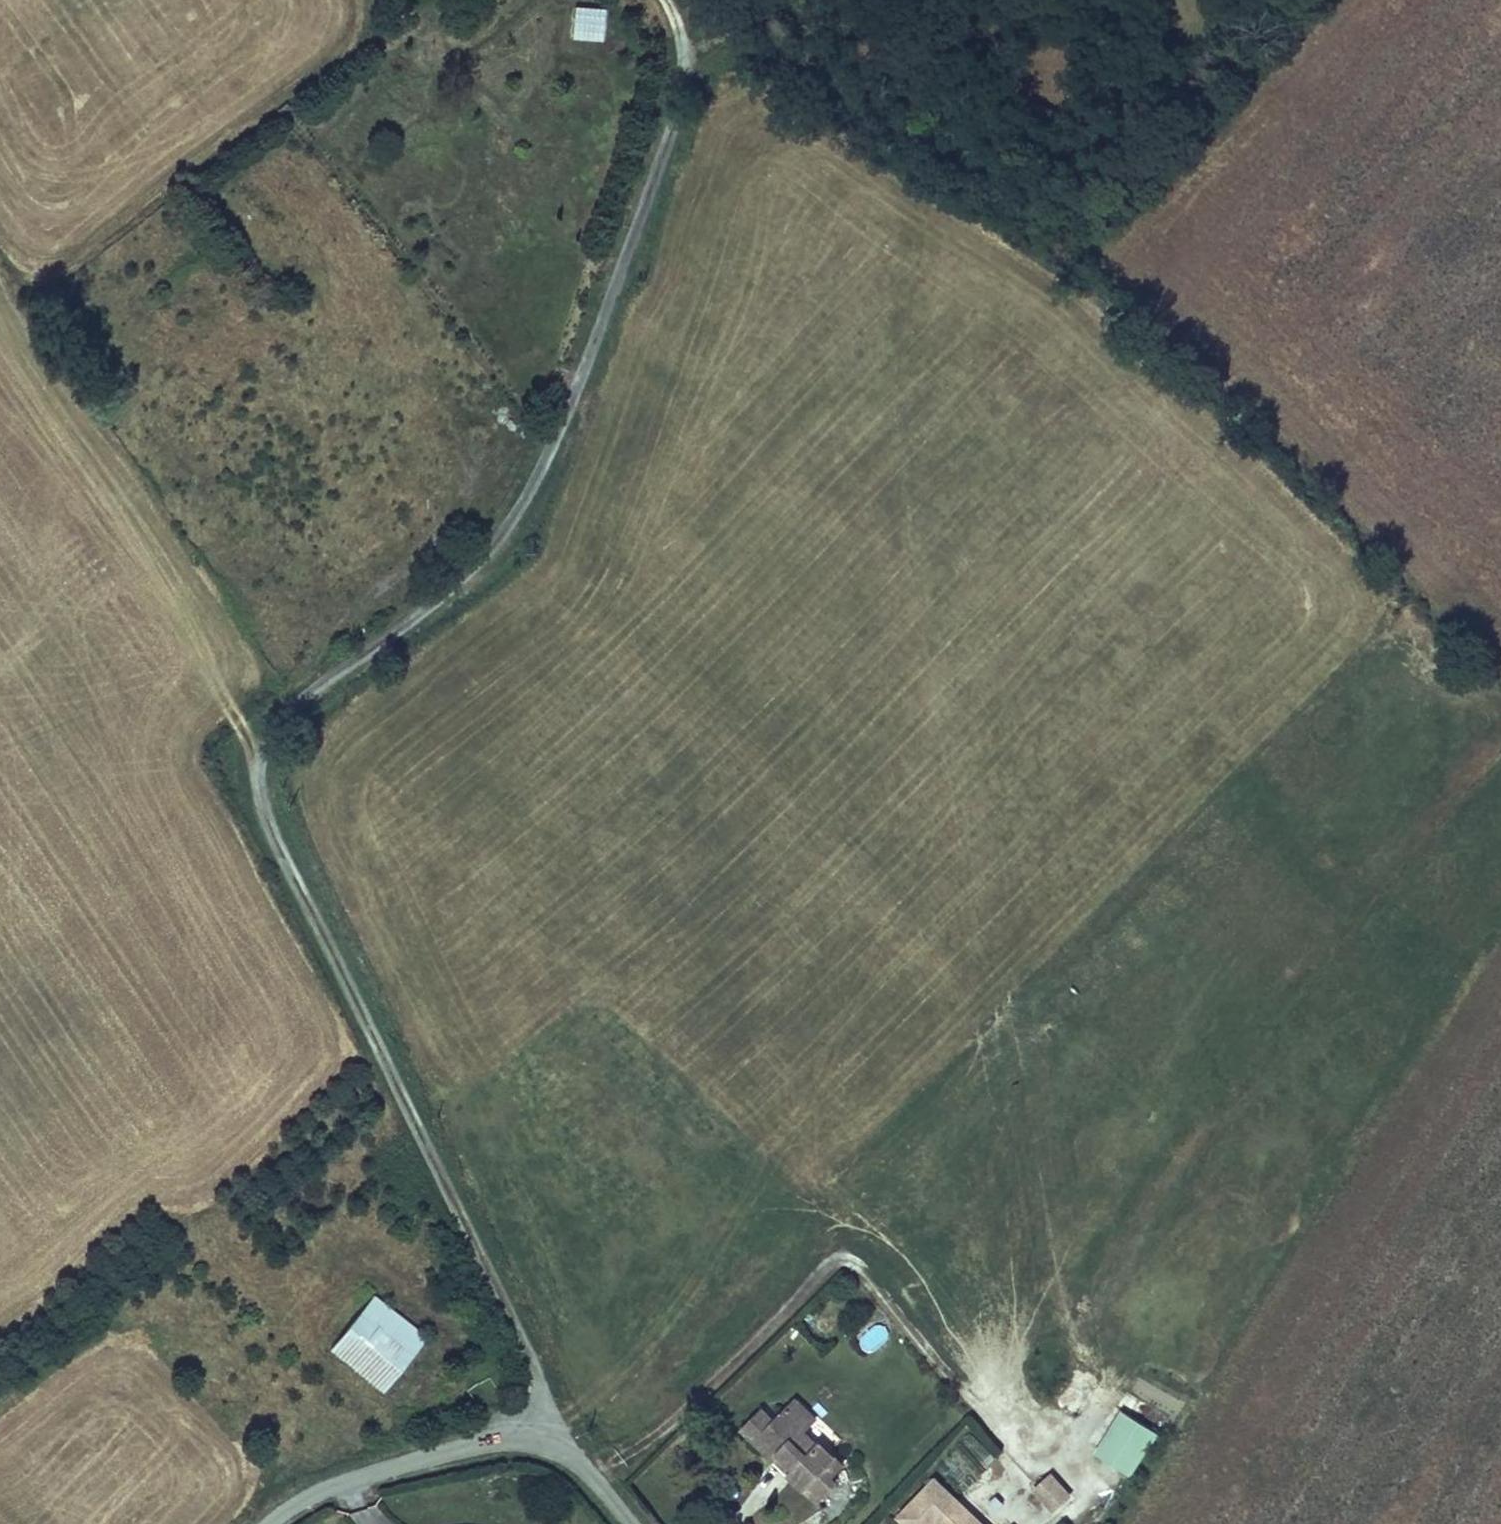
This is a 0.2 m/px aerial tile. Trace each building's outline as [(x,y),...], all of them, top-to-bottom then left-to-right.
[(604,40),(605,7),(573,6),(571,38),(604,40)] [(375,1292),(359,1312),(413,1357),(429,1337),(375,1292)] [(413,1357),(359,1312),(330,1347),(385,1391),(413,1357)] [(840,1419),(821,1399),(816,1404),(834,1424),(840,1419)] [(824,1433),(834,1424),(816,1404),(796,1423),(783,1435),(816,1470),(809,1477),(836,1506),(855,1489),(849,1482),(863,1469),(839,1444),(836,1446),(824,1433)] [(1117,1409),(1094,1456),(1134,1475),(1157,1429),(1117,1409)] [(796,1423),(784,1411),(764,1430),(809,1477),(816,1470),(783,1435),(796,1423)] [(963,1466),(929,1505),(950,1523),(953,1523),(966,1509),(984,1523),(1029,1523),(963,1466)] [(1052,1471),(1032,1488),(1053,1512),(1073,1494),(1052,1471)]
